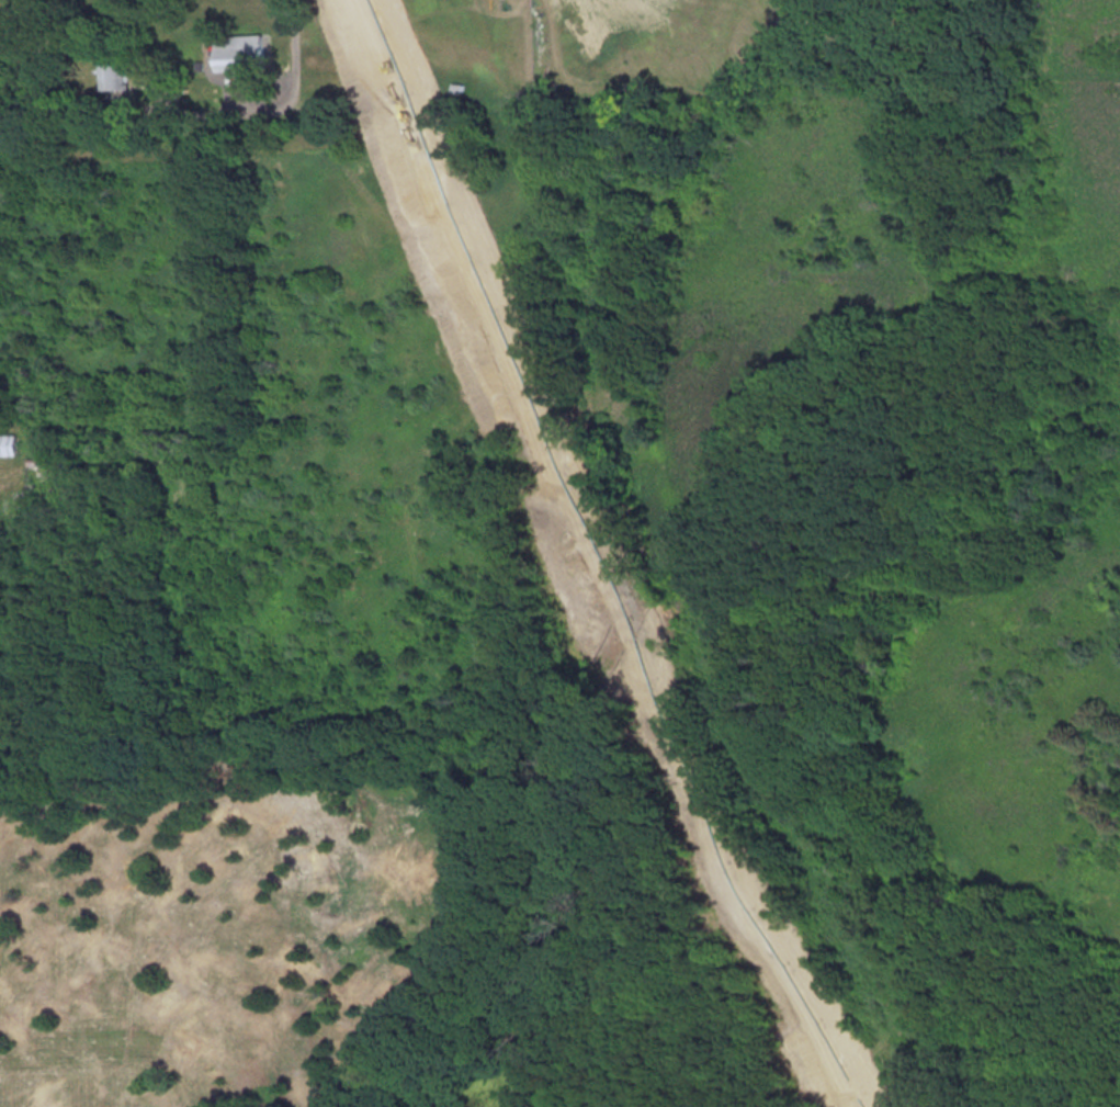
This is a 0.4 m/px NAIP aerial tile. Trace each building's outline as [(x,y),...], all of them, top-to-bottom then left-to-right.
[(219,70),(266,70),(266,35),(219,35),(219,70)] [(126,89),(126,63),(105,63),(105,89),(126,89)] [(30,454),(30,433),(0,433),(0,454),(30,454)]
